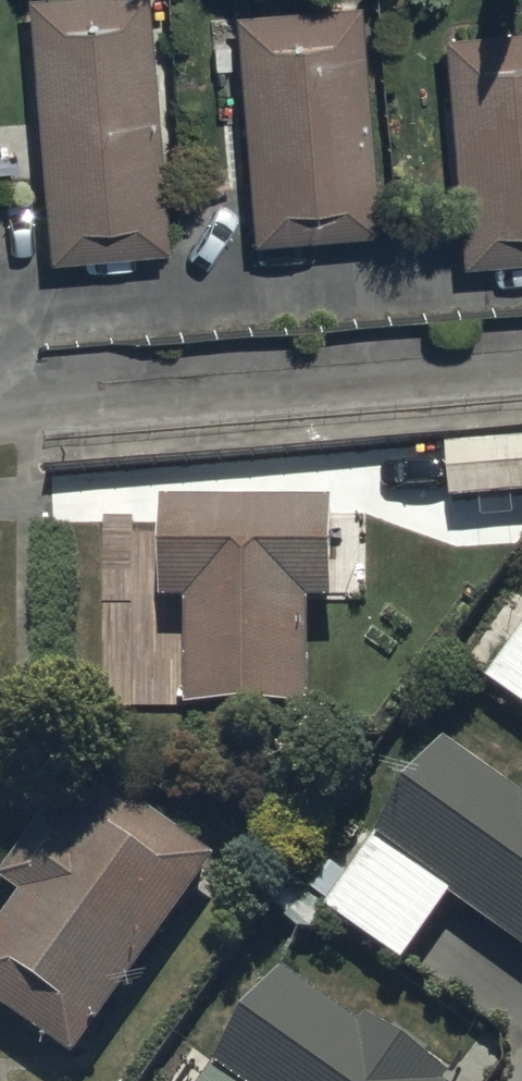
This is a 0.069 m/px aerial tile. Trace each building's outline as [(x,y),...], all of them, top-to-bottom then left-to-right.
[(168,238),(148,0),(20,0),(42,250),(168,238)] [(371,227),(350,0),(251,0),(223,3),(245,239),(371,227)] [(521,257),(521,19),(435,27),(458,263),(521,257)] [(451,508),(521,502),(521,447),(446,453),(451,508)] [(186,711),(307,711),(307,603),(333,603),(333,503),(156,502),(156,602),(186,602),(186,711)] [(484,685),(521,711),(521,629),(484,685)] [(441,738),(322,904),(403,961),(448,898),(521,951),(521,796),(441,738)] [(69,1062),(217,856),(86,762),(0,881),(0,883),(19,897),(0,923),(0,1010),(69,1062)] [(279,964),(195,1080),(443,1080),(279,964)]
